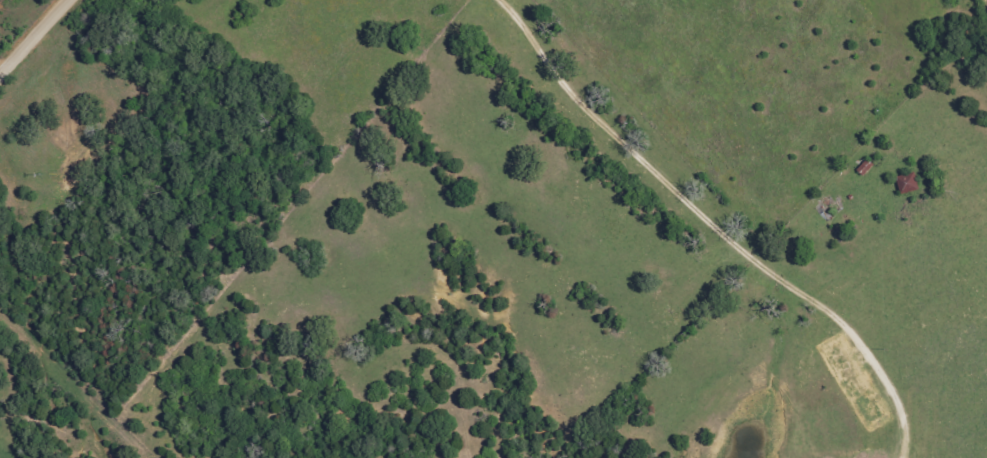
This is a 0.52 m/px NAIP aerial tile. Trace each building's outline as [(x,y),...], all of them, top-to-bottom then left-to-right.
[(905,171),(898,187),(914,194),(921,178),(905,171)]
